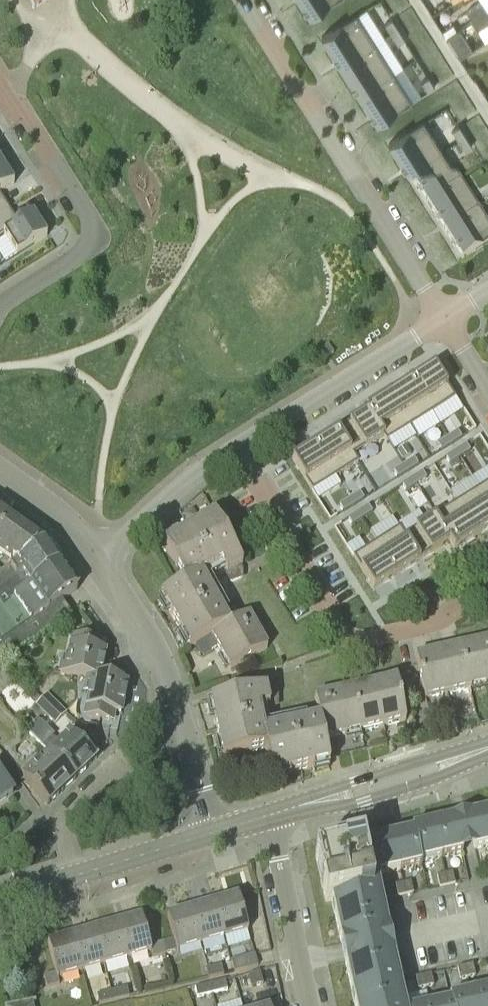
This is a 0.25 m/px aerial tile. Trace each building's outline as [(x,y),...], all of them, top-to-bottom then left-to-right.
[(30,4),(33,10),(49,0),(27,0),(30,4)] [(310,17),(312,16),(314,15),(338,0),(300,0),(300,1),(310,16),(309,16),(310,17)] [(447,0),(430,0),(439,8),(447,0)] [(473,20),(487,11),(482,3),(468,12),(473,20)] [(487,11),(473,20),(479,29),(487,23),(487,11)] [(375,44),(357,15),(322,37),(323,37),(331,49),(331,50),(341,65),(340,65),(340,66),(341,65),(375,44)] [(399,29),(392,19),(386,23),(392,33),(399,29)] [(405,39),(399,29),(392,33),(398,43),(405,39)] [(454,33),(447,37),(460,58),(473,50),(460,29),(454,33)] [(358,95),(359,94),(393,73),(375,44),(341,65),(349,79),(359,93),(358,94),(358,95)] [(412,102),(411,102),(393,73),(359,94),(368,107),(377,123),(376,123),(377,124),(379,123),(381,122),(412,102)] [(435,87),(429,77),(422,81),(429,91),(435,87)] [(442,151),(424,122),(389,143),(390,144),(398,156),(399,157),(408,171),(407,172),(408,173),(408,172),(442,151)] [(460,126),(453,130),(459,140),(466,136),(460,126)] [(466,136),(459,140),(466,151),(472,146),(466,136)] [(426,201),(460,179),(442,151),(408,172),(417,185),(426,200),(425,201),(426,201)] [(14,184),(14,183),(13,184),(0,164),(0,193),(14,184)] [(426,201),(435,214),(444,229),(443,229),(444,230),(478,208),(460,179),(426,201)] [(9,209),(8,207),(5,209),(0,201),(0,214),(9,209)] [(487,243),(487,224),(478,208),(444,230),(451,240),(462,258),(462,260),(464,258),(466,257),(487,243)] [(17,255),(47,236),(46,236),(33,216),(34,215),(33,214),(18,224),(16,226),(7,212),(10,210),(9,209),(0,214),(0,237),(4,235),(16,255),(17,255)] [(316,352),(321,360),(325,358),(330,355),(333,353),(328,345),(316,352)] [(435,366),(412,380),(432,413),(455,398),(435,366)] [(412,380),(389,395),(409,427),(412,426),(419,438),(440,425),(432,413),(412,380)] [(389,395),(366,409),(367,412),(383,437),(383,436),(387,442),(409,427),(389,395)] [(367,412),(339,430),(354,454),(383,437),(367,412)] [(339,430),(316,444),(336,477),(359,462),(354,454),(339,430)] [(457,431),(447,438),(452,445),(462,438),(457,431)] [(447,438),(437,444),(441,451),(451,445),(452,445),(447,438)] [(316,444),(292,459),(313,491),(336,477),(316,444)] [(466,444),(456,451),(460,458),(470,451),(466,444)] [(406,446),(397,452),(402,460),(411,455),(406,446)] [(455,451),(446,458),(450,464),(460,458),(456,451),(455,451)] [(414,459),(404,465),(408,472),(418,465),(414,459)] [(404,465),(394,472),(398,478),(408,472),(404,465)] [(473,478),(479,488),(480,488),(487,501),(487,468),(473,478)] [(422,472),(412,478),(416,485),(426,479),(422,472)] [(412,478),(402,485),(406,491),(416,485),(412,478)] [(451,492),(457,502),(477,534),(487,527),(487,501),(480,488),(479,488),(473,478),(451,492)] [(360,493),(350,499),(354,506),(364,499),(360,493)] [(349,499),(339,506),(344,512),(354,506),(350,499),(349,499)] [(436,516),(434,517),(449,541),(454,549),(477,534),(457,502),(436,516)] [(368,506),(358,512),(362,519),(372,513),(368,506)] [(0,512),(0,537),(12,520),(0,512)] [(358,512),(348,519),(352,526),(362,519),(358,512)] [(434,517),(405,535),(420,560),(449,541),(434,517)] [(243,569),(224,534),(215,519),(164,547),(185,586),(162,600),(191,651),(196,648),(212,639),(217,648),(230,673),(269,653),(249,617),(230,628),(203,579),(223,568),(228,578),(226,579),(230,585),(241,579),(237,572),(243,569)] [(45,543),(12,520),(0,537),(0,577),(45,543)] [(400,527),(377,542),(397,574),(420,560),(405,535),(400,527)] [(377,542),(353,556),(374,589),(397,574),(377,542)] [(0,577),(0,592),(6,588),(14,599),(62,567),(45,543),(0,577)] [(62,603),(78,591),(62,567),(14,599),(30,624),(62,603)] [(62,603),(30,624),(14,599),(6,588),(0,592),(0,663),(71,616),(62,603)] [(64,660),(61,674),(71,676),(88,679),(98,681),(100,681),(105,653),(97,652),(99,643),(73,637),(68,660),(64,660)] [(201,657),(217,648),(212,639),(196,648),(201,657)] [(416,658),(426,700),(487,688),(487,643),(416,658)] [(22,666),(22,657),(13,657),(13,666),(22,666)] [(90,693),(85,716),(111,722),(113,713),(121,714),(127,686),(100,681),(98,681),(88,679),(85,693),(90,693)] [(325,743),(407,724),(398,682),(315,701),(320,721),(265,732),(261,712),(279,709),(276,695),(268,697),(267,692),(211,704),(224,762),(267,753),(268,759),(273,779),(331,766),(329,759),(325,743)] [(45,691),(39,685),(33,690),(40,696),(45,691)] [(55,723),(65,713),(46,695),(36,705),(55,723)] [(28,732),(75,780),(96,761),(97,760),(96,759),(94,760),(71,735),(58,745),(52,739),(55,737),(38,720),(34,723),(28,716),(20,723),(28,732)] [(48,806),(75,780),(28,732),(48,754),(23,779),(48,806)] [(12,795),(0,775),(0,803),(12,795)] [(487,848),(487,812),(467,817),(474,851),(487,848)] [(441,858),(463,853),(455,819),(434,824),(441,858)] [(420,863),(421,863),(441,858),(434,824),(412,829),(413,832),(414,832),(420,863)] [(422,866),(421,863),(420,863),(414,832),(413,832),(393,837),(400,871),(422,866)] [(378,876),(400,871),(393,837),(371,841),(378,876)] [(379,891),(380,891),(377,876),(378,876),(371,841),(361,844),(361,846),(343,850),(344,854),(336,856),(335,852),(315,856),(326,903),(332,902),(345,961),(355,1005),(398,1005),(386,952),(393,951),(389,934),(388,934),(379,891)] [(445,875),(447,886),(455,885),(453,873),(445,875)] [(440,888),(447,886),(445,875),(437,876),(440,888)] [(403,884),(406,896),(414,894),(411,882),(403,884)] [(398,897),(406,896),(403,884),(395,886),(398,897)] [(215,902),(225,939),(249,932),(239,895),(215,902)] [(202,945),(225,939),(215,902),(192,909),(202,945)] [(178,952),(202,945),(192,909),(168,916),(174,939),(163,943),(166,954),(178,950),(178,952)] [(166,954),(163,943),(151,946),(142,916),(118,923),(129,960),(153,953),(154,958),(166,954)] [(106,967),(129,960),(118,923),(95,930),(106,967)] [(83,973),(106,967),(95,930),(73,936),(83,973)] [(59,980),(83,973),(73,936),(49,943),(54,965),(56,973),(45,976),(48,987),(60,984),(59,980)] [(236,972),(259,966),(256,954),(232,961),(236,972)] [(465,967),(468,979),(475,977),(473,965),(465,967)] [(222,966),(208,969),(210,978),(224,974),(222,966)] [(460,980),(468,979),(465,967),(457,969),(460,980)] [(253,988),(264,985),(260,973),(250,975),(253,988)] [(423,976),(426,988),(434,986),(431,974),(423,976)] [(418,990),(426,988),(423,976),(416,978),(418,990)] [(211,985),(213,994),(228,991),(225,981),(211,985)] [(198,997),(213,994),(211,985),(196,988),(198,997)] [(111,992),(113,1001),(129,997),(127,988),(111,992)] [(474,1005),(487,1005),(487,989),(471,993),(474,1005)] [(100,1004),(113,1001),(111,992),(98,995),(100,1004)] [(471,993),(449,998),(450,1001),(451,1001),(452,1005),(474,1005),(471,993)] [(32,997),(3,1003),(4,1005),(34,1005),(32,997)]
